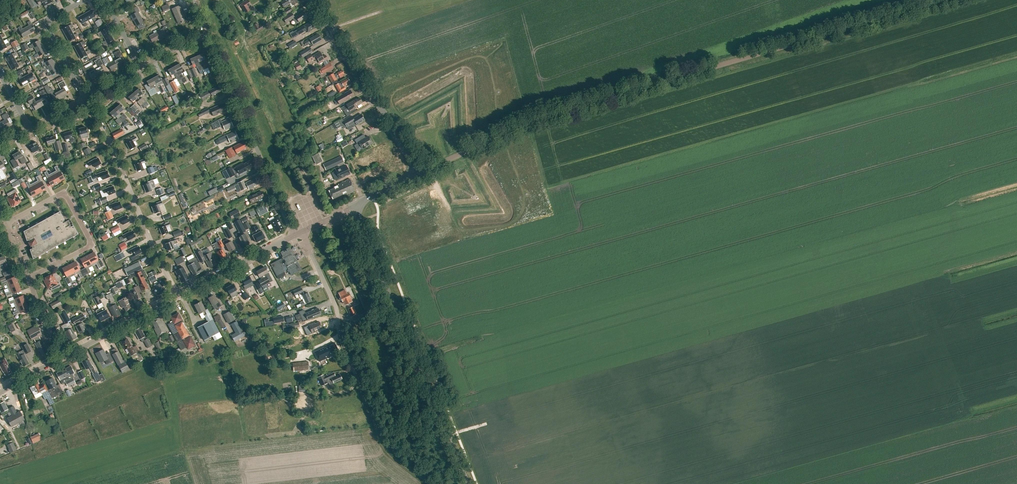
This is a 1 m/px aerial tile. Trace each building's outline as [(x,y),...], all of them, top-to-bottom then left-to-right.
[(240,4),(246,13),(250,10),(248,7),(252,5),(248,0),(247,0),(240,4)] [(183,15),(184,15),(180,5),(172,9),(178,24),(186,21),(183,15)] [(137,26),(139,29),(145,26),(143,23),(144,23),(138,12),(139,11),(137,7),(131,9),(134,14),(131,15),(137,27),(137,26)] [(85,13),(89,20),(92,18),(94,21),(96,20),(95,17),(91,10),(85,13)] [(294,17),(292,12),(283,17),(285,22),(294,17)] [(296,17),(299,22),(307,17),(304,12),(296,17)] [(83,23),(85,26),(87,25),(85,22),(89,20),(85,13),(79,17),(82,24),(83,23)] [(92,26),(94,29),(103,24),(100,18),(94,22),(95,24),(92,26)] [(26,27),(29,34),(36,30),(32,24),(30,21),(27,22),(29,25),(26,27)] [(258,25),(256,22),(252,24),(256,31),(264,27),(261,23),(258,25)] [(314,28),(311,22),(290,33),(292,38),(307,30),(308,32),(314,28)] [(62,29),(66,35),(72,32),(70,28),(73,27),(72,24),(69,26),(69,25),(62,29)] [(20,31),(23,37),(29,34),(26,27),(23,29),(21,26),(18,28),(20,31)] [(102,34),(104,38),(110,34),(107,28),(100,31),(101,32),(97,33),(99,36),(102,34)] [(149,36),(153,42),(160,39),(167,36),(163,29),(149,36)] [(66,35),(69,42),(76,38),(75,38),(79,36),(77,33),(74,35),(72,32),(66,35)] [(103,43),(104,45),(107,44),(114,40),(110,34),(104,38),(106,41),(103,43)] [(318,41),(321,39),(318,34),(304,42),(306,45),(312,42),(313,45),(319,42),(318,41)] [(10,43),(13,48),(19,45),(16,40),(10,43)] [(34,47),(36,50),(42,46),(39,40),(32,44),(29,46),(31,49),(34,47)] [(0,51),(7,47),(10,45),(8,43),(5,44),(3,41),(0,43),(0,50),(0,51)] [(74,46),(77,52),(84,49),(82,45),(85,44),(84,41),(80,43),(80,42),(74,46)] [(34,55),(36,58),(39,56),(46,53),(42,46),(36,50),(38,53),(34,55)] [(299,53),(301,57),(311,51),(309,47),(299,53)] [(77,52),(81,59),(87,55),(90,53),(89,50),(86,52),(84,49),(77,52)] [(114,61),(117,67),(124,64),(120,56),(122,55),(119,50),(114,53),(117,59),(114,61)] [(317,58),(320,63),(328,59),(326,55),(323,56),(320,51),(312,56),(311,53),(305,56),(309,63),(317,58)] [(197,56),(202,70),(205,68),(203,64),(204,63),(203,60),(205,59),(203,54),(197,56)] [(107,63),(111,71),(117,67),(114,61),(111,62),(107,56),(102,59),(105,64),(107,63)] [(202,70),(197,56),(190,59),(192,65),(195,64),(196,67),(197,66),(199,71),(202,70)] [(95,69),(98,75),(104,72),(101,65),(103,63),(100,58),(94,61),(98,67),(95,69)] [(46,65),(48,69),(55,65),(51,59),(45,62),(45,63),(42,65),(43,67),(46,65)] [(174,67),(183,83),(186,81),(184,77),(183,78),(180,73),(182,72),(181,70),(183,69),(180,63),(174,67)] [(330,63),(319,69),(322,74),(333,68),(330,63)] [(47,74),(48,76),(52,75),(58,71),(55,65),(48,69),(50,72),(47,74)] [(88,71),(92,79),(98,75),(95,69),(92,65),(86,68),(85,66),(82,68),(85,73),(88,71)] [(171,76),(172,75),(174,77),(175,77),(179,85),(183,83),(174,67),(168,70),(171,76)] [(329,75),(330,77),(333,83),(337,81),(336,79),(337,79),(336,77),(339,75),(340,76),(343,74),(342,73),(344,72),(342,69),(334,74),(333,72),(331,73),(331,74),(329,75)] [(25,76),(29,82),(35,79),(32,72),(31,73),(30,70),(27,71),(29,74),(25,76)] [(19,79),(23,86),(29,82),(25,76),(22,78),(20,75),(18,76),(19,79)] [(153,78),(160,91),(163,89),(160,85),(163,83),(162,80),(159,75),(153,78)] [(154,87),(157,92),(160,91),(153,78),(147,82),(150,87),(151,89),(154,87)] [(339,93),(346,89),(344,86),(347,84),(346,83),(350,81),(348,78),(335,85),(339,93)] [(163,81),(169,94),(173,92),(166,79),(163,81)] [(179,91),(173,80),(169,82),(175,93),(179,91)] [(58,91),(61,98),(68,94),(64,87),(66,86),(63,81),(58,84),(61,90),(58,91)] [(51,94),(55,101),(61,98),(58,91),(54,93),(51,87),(46,90),(48,95),(51,94)] [(214,88),(209,91),(200,95),(203,100),(206,98),(211,95),(212,96),(215,95),(215,94),(220,91),(218,87),(215,88),(214,88)] [(134,93),(138,97),(143,93),(139,88),(134,93)] [(38,100),(42,106),(48,103),(44,95),(47,94),(44,89),(38,92),(42,98),(38,100)] [(350,90),(336,98),(339,104),(354,96),(350,90)] [(128,97),(132,102),(138,97),(134,93),(128,97)] [(32,103),(36,110),(42,106),(38,100),(35,101),(32,95),(26,98),(30,105),(32,103)] [(357,99),(356,99),(346,104),(346,105),(341,107),(343,111),(348,108),(351,114),(356,111),(354,109),(354,107),(355,106),(362,103),(359,98),(357,99)] [(214,107),(214,108),(211,110),(213,116),(217,114),(226,110),(223,103),(214,107)] [(121,104),(115,109),(119,113),(124,109),(121,104)] [(115,109),(110,113),(114,118),(116,116),(118,119),(119,118),(122,122),(125,120),(121,116),(119,113),(115,109)] [(1,122),(4,129),(11,125),(7,119),(9,117),(7,112),(2,115),(4,120),(1,122)] [(351,116),(343,121),(345,125),(347,127),(355,122),(357,125),(364,120),(361,114),(353,118),(351,116)] [(217,128),(223,126),(225,130),(233,126),(230,118),(222,122),(221,119),(214,122),(217,128)] [(342,119),(333,124),(335,128),(337,127),(338,129),(345,125),(343,121),(342,119)] [(80,134),(81,138),(88,136),(87,132),(86,127),(79,129),(80,134)] [(121,129),(112,134),(115,138),(123,134),(121,129)] [(69,138),(70,141),(70,143),(75,141),(74,137),(73,137),(71,131),(64,133),(65,140),(69,138)] [(218,145),(228,140),(229,140),(230,143),(238,139),(236,134),(235,131),(226,135),(218,138),(218,139),(216,140),(218,145)] [(355,139),(357,144),(359,143),(363,148),(372,143),(368,136),(364,138),(362,135),(355,139)] [(55,147),(56,151),(62,149),(61,145),(59,141),(56,142),(54,136),(46,138),(47,144),(54,143),(55,147)] [(131,139),(131,140),(126,143),(130,150),(136,146),(133,141),(137,139),(135,137),(131,139)] [(29,146),(32,151),(33,153),(38,150),(40,152),(42,151),(40,146),(39,146),(36,142),(29,146)] [(246,148),(243,142),(234,147),(233,146),(226,150),(229,158),(235,155),(234,153),(236,152),(236,153),(246,148)] [(10,161),(15,168),(19,166),(16,160),(19,158),(22,164),(26,162),(25,160),(26,160),(23,155),(22,156),(20,151),(13,155),(14,158),(10,161)] [(319,154),(312,157),(316,165),(322,162),(319,154)] [(340,156),(322,165),(324,171),(342,163),(340,156)] [(88,163),(90,166),(93,164),(95,167),(101,163),(98,158),(95,159),(88,163)] [(135,164),(137,171),(143,169),(141,163),(146,162),(145,159),(139,161),(140,162),(135,164)] [(252,167),(249,161),(243,164),(243,163),(235,167),(232,169),(231,167),(226,170),(230,177),(235,175),(235,174),(238,173),(240,176),(247,172),(246,171),(252,167)] [(346,165),(335,170),(339,178),(341,177),(342,179),(345,178),(344,176),(350,173),(346,165)] [(52,173),(58,183),(64,179),(57,166),(54,167),(56,171),(52,173)] [(44,173),(52,186),(58,183),(52,173),(49,175),(47,171),(44,173)] [(101,176),(103,179),(110,177),(107,171),(104,172),(104,171),(96,174),(98,177),(101,176)] [(222,172),(216,175),(218,178),(212,180),(215,186),(220,183),(219,180),(224,178),(222,172)] [(34,183),(39,193),(46,189),(38,176),(36,177),(38,181),(34,183)] [(238,183),(241,191),(248,187),(249,189),(254,187),(254,186),(258,184),(255,178),(244,183),(243,180),(238,183)] [(333,188),(329,191),(332,199),(343,194),(343,196),(355,190),(350,178),(346,180),(345,178),(342,179),(343,181),(338,184),(338,185),(333,187),(333,188)] [(143,185),(146,192),(152,190),(152,189),(156,187),(153,180),(148,182),(148,183),(143,185)] [(26,183),(33,196),(39,193),(34,183),(30,185),(28,181),(26,183)] [(104,193),(107,192),(109,195),(116,192),(113,186),(110,187),(103,190),(104,193)] [(222,190),(220,187),(217,189),(216,188),(208,192),(210,196),(222,190)] [(14,205),(14,206),(19,204),(19,203),(20,202),(16,193),(18,192),(16,189),(7,194),(8,197),(7,198),(12,206),(14,205)] [(249,197),(252,203),(257,201),(257,200),(264,197),(261,191),(249,197)] [(106,196),(99,198),(99,199),(100,202),(101,204),(108,201),(106,196)] [(157,204),(152,206),(154,213),(160,211),(160,210),(163,208),(162,204),(163,204),(162,201),(156,203),(157,204)] [(110,209),(114,207),(115,210),(122,208),(120,202),(117,203),(116,202),(109,205),(110,209)] [(256,210),(259,216),(268,211),(264,205),(256,210)] [(240,215),(237,209),(229,213),(232,219),(240,215)] [(110,210),(105,213),(108,220),(113,218),(110,210)] [(48,218),(24,231),(27,241),(28,240),(29,242),(28,242),(29,245),(31,247),(32,246),(33,248),(30,250),(33,259),(78,234),(73,226),(71,227),(70,225),(68,220),(65,222),(64,220),(65,220),(60,211),(48,218)] [(127,215),(124,217),(123,216),(116,220),(118,223),(121,221),(123,225),(130,221),(127,215)] [(270,222),(273,227),(274,227),(277,232),(283,229),(281,224),(281,223),(278,217),(270,222)] [(238,232),(240,236),(238,237),(243,246),(249,243),(245,233),(244,234),(243,232),(246,231),(239,219),(234,222),(239,231),(238,232)] [(169,223),(164,225),(164,226),(159,228),(162,235),(168,233),(166,227),(170,225),(169,223)] [(118,225),(111,229),(113,234),(121,230),(118,225)] [(253,235),(256,242),(265,238),(261,231),(259,232),(258,230),(259,230),(257,225),(250,228),(253,233),(251,233),(253,235)] [(227,226),(223,228),(228,237),(232,235),(227,226)] [(127,237),(129,240),(136,236),(133,231),(130,232),(122,235),(124,239),(127,237)] [(226,244),(229,251),(235,249),(232,241),(229,242),(228,238),(223,240),(225,244),(226,244)] [(176,239),(166,244),(168,251),(174,248),(173,244),(177,242),(176,239)] [(217,242),(219,246),(215,248),(217,252),(221,259),(226,256),(223,249),(221,250),(221,248),(224,246),(220,240),(217,242)] [(124,242),(119,245),(122,250),(127,248),(124,242)] [(139,246),(136,248),(136,247),(129,251),(130,254),(134,252),(135,255),(142,252),(139,246)] [(187,253),(183,246),(178,249),(182,256),(187,253)] [(297,261),(290,247),(279,253),(282,258),(271,264),(277,275),(285,271),(283,268),(286,266),(291,275),(302,269),(297,261)] [(203,256),(200,251),(195,253),(199,261),(204,258),(209,268),(216,264),(214,260),(212,256),(212,255),(211,252),(203,256)] [(114,256),(117,261),(124,257),(121,252),(114,256)] [(87,256),(93,266),(96,264),(99,268),(104,266),(101,260),(98,261),(94,253),(87,256)] [(3,273),(4,275),(10,273),(8,268),(5,269),(4,266),(5,266),(4,263),(7,262),(5,256),(0,258),(0,264),(3,273)] [(81,266),(86,275),(91,272),(89,268),(93,266),(87,256),(81,259),(84,265),(81,266)] [(191,271),(194,276),(199,273),(203,271),(198,262),(197,263),(196,261),(198,261),(196,258),(194,257),(188,261),(190,264),(188,265),(191,271)] [(69,265),(75,275),(78,274),(80,278),(86,275),(81,266),(79,268),(76,262),(69,265)] [(134,273),(142,290),(148,288),(143,276),(145,275),(142,269),(139,262),(125,269),(128,276),(134,273)] [(64,279),(68,284),(73,282),(71,277),(75,275),(69,265),(63,269),(67,277),(64,279)] [(183,266),(175,271),(179,278),(181,282),(182,281),(183,281),(184,281),(184,280),(189,277),(183,266)] [(259,277),(260,277),(261,280),(259,281),(262,286),(272,281),(268,272),(271,271),(268,266),(257,272),(259,277)] [(50,288),(51,291),(61,286),(59,283),(57,284),(53,275),(51,276),(50,275),(45,278),(46,279),(44,280),(49,288),(50,288)] [(249,283),(250,286),(253,285),(251,281),(252,281),(249,276),(242,280),(245,285),(249,283)] [(8,288),(18,284),(15,277),(1,283),(2,285),(6,284),(8,288)] [(154,285),(159,294),(165,291),(162,287),(163,286),(161,281),(154,285)] [(5,293),(7,296),(21,290),(18,284),(8,288),(9,292),(5,293)] [(233,284),(226,288),(229,294),(232,298),(238,295),(236,290),(233,284)] [(135,296),(137,299),(141,297),(140,294),(142,293),(138,286),(136,286),(131,289),(134,296),(135,296)] [(300,303),(301,306),(306,303),(311,300),(308,293),(304,295),(303,292),(301,288),(293,292),(295,295),(302,292),(304,295),(302,295),(305,301),(300,303)] [(338,293),(343,303),(345,302),(345,304),(351,302),(349,298),(350,297),(348,292),(346,293),(346,292),(345,290),(338,293)] [(109,308),(113,314),(114,317),(116,317),(121,314),(115,304),(117,303),(113,296),(111,293),(106,296),(107,299),(109,299),(110,302),(109,302),(111,306),(109,308)] [(95,310),(101,320),(110,316),(106,308),(105,309),(97,294),(94,295),(95,297),(93,298),(99,308),(95,310)] [(219,301),(218,302),(214,295),(208,298),(214,309),(221,306),(219,301)] [(15,307),(26,303),(23,296),(9,302),(10,305),(14,303),(15,307)] [(131,308),(130,305),(126,297),(119,301),(122,308),(124,307),(126,311),(131,308)] [(62,304),(59,299),(50,304),(51,305),(53,309),(62,304)] [(210,343),(221,337),(212,319),(213,319),(207,308),(205,310),(201,301),(194,305),(199,314),(202,312),(207,322),(197,327),(204,340),(207,338),(210,343)] [(282,302),(275,306),(278,310),(285,306),(282,302)] [(13,312),(14,315),(28,309),(26,303),(15,307),(17,311),(13,312)] [(348,309),(351,316),(356,314),(353,307),(348,309)] [(300,314),(295,316),(298,321),(302,319),(303,321),(307,319),(309,318),(309,319),(321,315),(320,314),(321,313),(320,311),(319,311),(318,308),(314,310),(313,310),(312,310),(311,311),(305,313),(304,310),(299,312),(300,314)] [(68,337),(70,341),(76,338),(75,335),(69,322),(70,321),(65,311),(61,313),(66,323),(61,326),(67,337),(68,337)] [(229,311),(224,314),(228,323),(234,320),(229,311)] [(168,324),(169,327),(182,349),(187,346),(188,349),(195,345),(191,336),(190,337),(189,335),(182,322),(181,320),(182,319),(178,313),(171,317),(173,321),(168,324)] [(83,314),(72,319),(80,334),(87,330),(82,322),(81,323),(80,321),(85,319),(83,314)] [(155,329),(158,335),(167,331),(161,320),(160,320),(159,318),(152,321),(156,329),(155,329)] [(317,330),(322,328),(319,322),(315,324),(315,323),(309,325),(312,333),(317,331),(317,330)] [(27,331),(32,340),(42,334),(37,325),(27,331)] [(144,341),(147,348),(152,345),(147,335),(145,336),(140,328),(134,331),(139,339),(140,339),(142,342),(144,341)] [(39,350),(40,349),(43,355),(47,353),(47,352),(48,351),(42,340),(41,340),(39,337),(34,340),(36,343),(35,343),(39,350)] [(123,346),(123,347),(124,349),(125,349),(127,348),(131,356),(136,353),(132,346),(131,346),(127,338),(121,341),(123,346)] [(21,361),(23,366),(29,363),(24,354),(31,351),(27,343),(22,346),(24,350),(19,352),(16,354),(20,362),(21,361)] [(324,348),(324,347),(315,352),(319,361),(334,354),(334,353),(339,351),(335,343),(324,348)] [(105,360),(107,364),(113,361),(110,354),(107,356),(103,349),(96,353),(101,362),(105,360)] [(118,365),(122,373),(129,369),(124,360),(123,360),(118,351),(116,352),(115,350),(113,351),(114,353),(112,354),(118,365)] [(6,375),(11,372),(9,368),(10,367),(5,359),(1,361),(2,363),(0,365),(0,366),(2,370),(2,369),(6,375)] [(88,359),(82,362),(86,369),(89,367),(91,370),(94,369),(92,365),(92,366),(88,359)] [(292,362),(293,371),(308,370),(308,361),(292,362)] [(64,370),(71,385),(75,383),(73,378),(74,377),(73,375),(73,374),(74,373),(71,366),(64,370)] [(94,369),(91,370),(93,374),(97,382),(101,380),(102,382),(105,380),(102,373),(99,375),(97,372),(96,372),(94,369)] [(66,383),(68,386),(71,385),(64,370),(57,373),(60,380),(62,384),(66,383)] [(323,375),(318,377),(322,386),(327,384),(326,380),(327,379),(330,385),(334,383),(342,379),(340,374),(337,375),(335,371),(324,377),(323,375)] [(59,384),(56,385),(52,378),(46,381),(49,387),(47,388),(52,397),(63,392),(59,384)] [(40,391),(45,399),(51,396),(45,384),(39,387),(38,384),(37,384),(36,384),(35,384),(34,385),(30,387),(32,391),(36,390),(37,393),(40,391)] [(13,426),(16,432),(21,429),(18,423),(25,420),(20,411),(17,413),(13,406),(8,409),(4,401),(0,404),(0,410),(3,416),(10,412),(11,416),(7,418),(12,427),(13,426)] [(31,437),(33,443),(41,440),(39,433),(31,437)] [(9,449),(11,452),(16,450),(13,442),(7,445),(9,449)]
